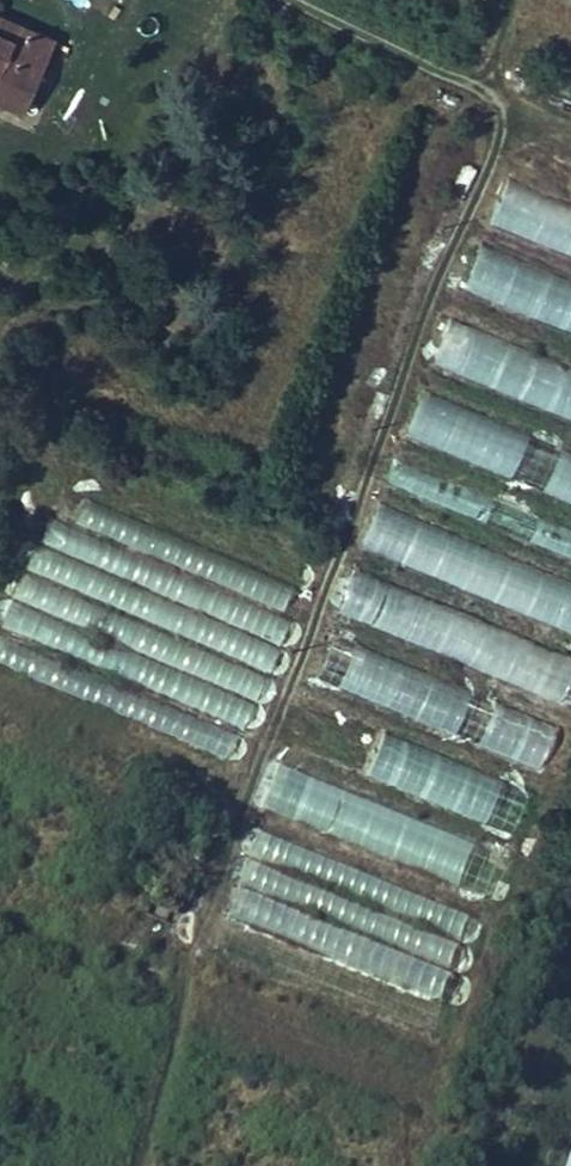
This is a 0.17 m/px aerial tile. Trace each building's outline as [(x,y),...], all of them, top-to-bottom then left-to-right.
[(21,43),(27,30),(0,19),(0,34),(21,43)] [(23,111),(53,41),(27,30),(21,43),(0,34),(0,102),(23,111)] [(570,254),(570,208),(503,184),(488,226),(570,254)] [(478,247),(462,288),(570,329),(570,283),(478,247)] [(447,324),(431,370),(570,419),(570,367),(447,324)] [(458,408),(460,402),(420,388),(402,437),(570,500),(570,450),(458,408)] [(397,461),(390,479),(570,553),(570,533),(397,461)] [(377,505),(361,547),(570,629),(570,581),(377,505)] [(281,641),(31,550),(22,572),(273,663),(281,641)] [(565,697),(570,680),(570,651),(351,572),(335,614),(565,697)] [(267,670),(18,578),(0,627),(0,630),(243,719),(252,693),(257,695),(267,670)] [(540,769),(558,727),(330,633),(313,674),(540,769)] [(236,733),(0,637),(0,665),(227,757),(236,733)] [(383,732),(366,775),(513,832),(529,789),(383,732)] [(486,896),(503,855),(281,765),(264,807),(486,896)] [(217,956),(434,1026),(453,966),(451,965),(460,935),(463,936),(472,908),(256,838),(217,956)]
